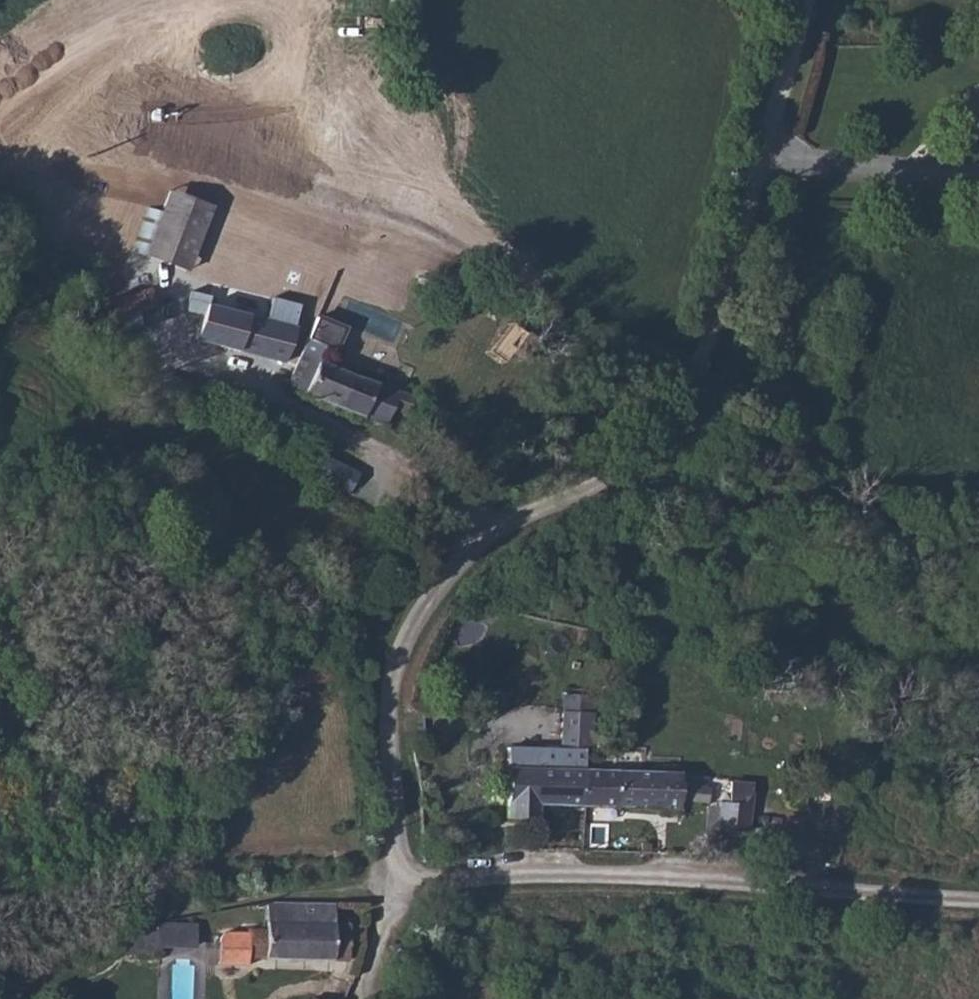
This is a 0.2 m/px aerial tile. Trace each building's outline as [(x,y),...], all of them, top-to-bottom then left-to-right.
[(159,188),(138,256),(184,270),(205,202),(159,188)] [(169,323),(257,342),(266,303),(184,282),(179,281),(169,323)] [(261,369),(363,405),(369,386),(384,392),(390,374),(391,373),(391,372),(391,370),(390,369),(389,366),(388,365),(387,364),(385,363),(383,363),(382,363),(381,363),(379,363),(376,365),(374,367),(374,368),(272,334),(261,369)] [(492,774),(533,775),(533,739),(517,740),(489,740),(454,741),(459,790),(487,792),(492,774)] [(533,775),(576,775),(575,739),(533,739),(533,775)] [(636,752),(638,739),(575,739),(576,775),(634,775),(635,766),(663,766),(667,750),(636,752)] [(676,766),(676,791),(707,793),(710,740),(687,739),(685,760),(676,759),(676,766)] [(664,765),(664,791),(676,791),(676,766),(664,765)] [(724,804),(703,803),(701,844),(749,846),(752,781),(725,779),(724,804)] [(311,938),(327,939),(325,916),(294,914),(295,896),(227,894),(227,924),(190,925),(182,931),(182,961),(211,961),(211,953),(310,956),(311,938)]
